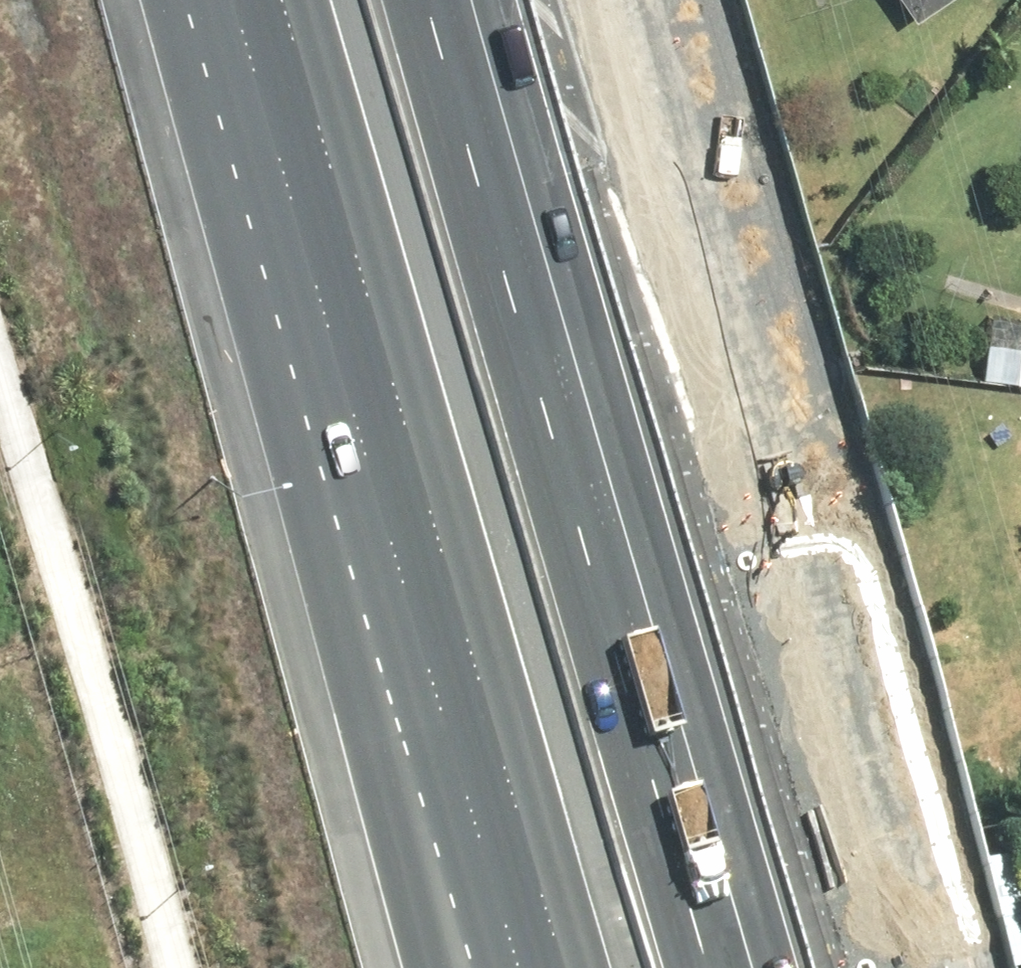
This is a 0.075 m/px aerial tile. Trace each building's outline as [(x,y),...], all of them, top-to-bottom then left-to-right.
[(911,25),(946,0),(894,0),(911,25)]
